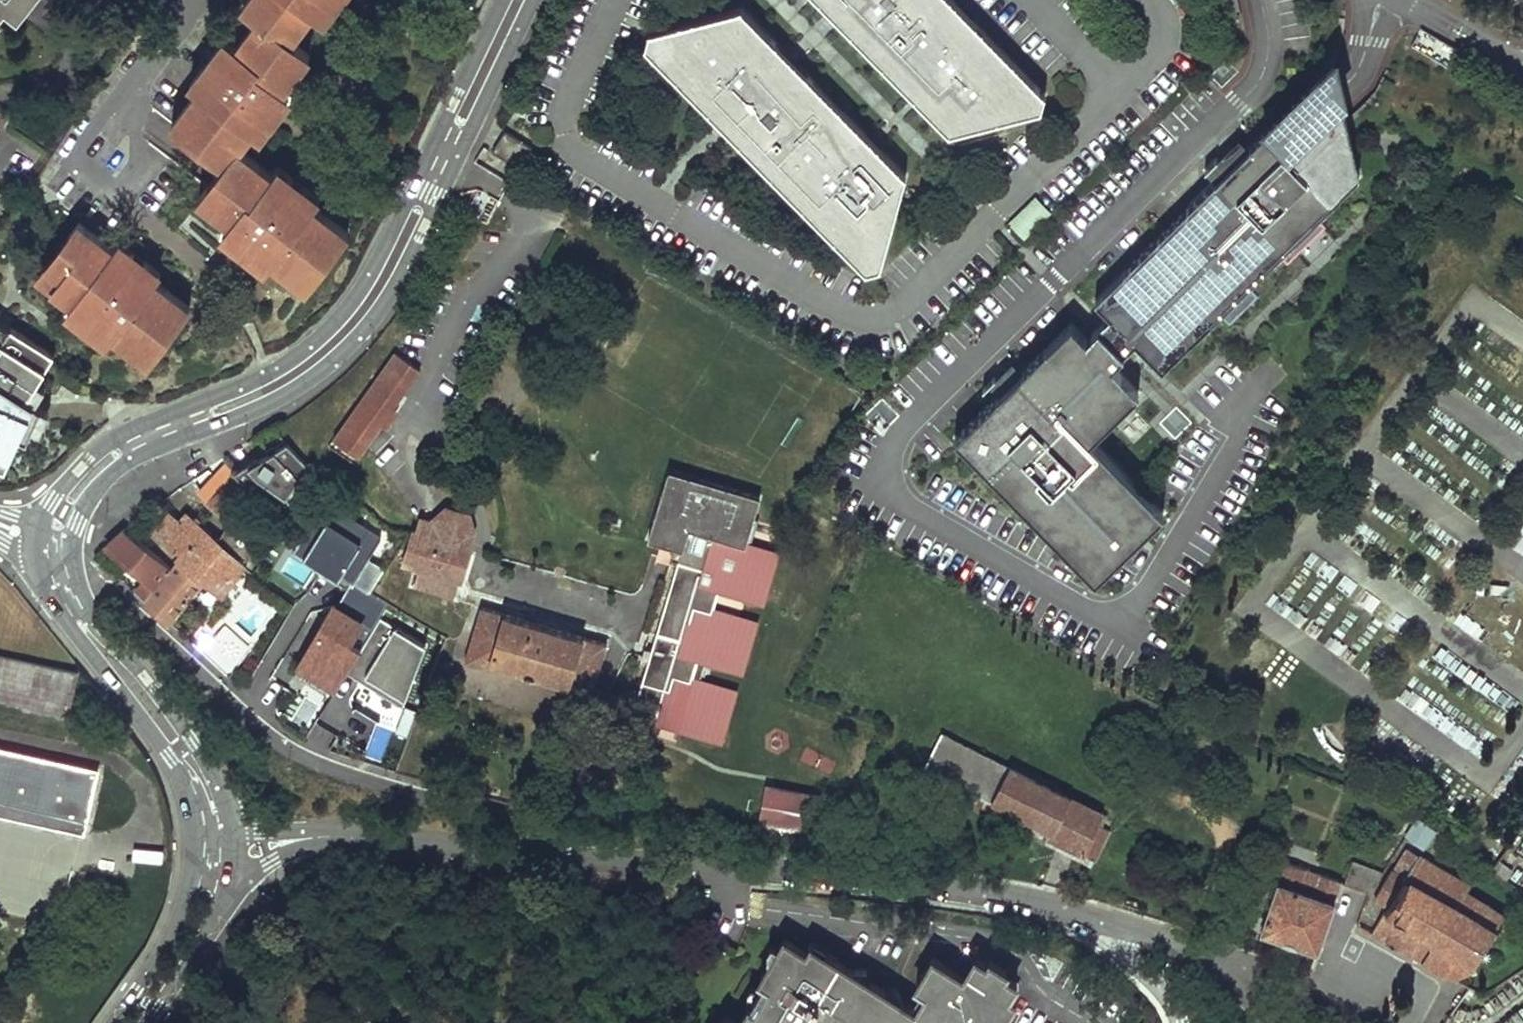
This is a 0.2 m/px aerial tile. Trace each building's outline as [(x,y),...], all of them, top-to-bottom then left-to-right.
[(1,6),(14,16),(27,0),(0,0),(0,8),(1,6)] [(306,283),(346,229),(316,208),(322,200),(276,165),(271,173),(237,148),(250,130),(259,136),(290,94),(282,88),(308,53),(290,40),(312,9),(325,18),(339,0),(248,0),(244,5),(259,16),(236,47),(222,37),(188,83),(196,89),(171,123),(223,161),(198,195),(229,218),(219,232),(263,265),(270,256),(306,283)] [(947,129),(1040,105),(1044,90),(956,0),(821,0),(947,129)] [(905,171),(740,3),(647,27),(643,42),(864,267),(879,263),(905,171)] [(1460,52),(1422,28),(1411,46),(1449,70),(1460,52)] [(1342,88),(1338,65),(1098,299),(1112,314),(1101,325),(1125,349),(1137,338),(1165,367),(1360,176),(1342,88)] [(530,144),(503,127),(491,147),(518,164),(530,144)] [(1025,237),(1048,208),(1032,195),(1008,223),(1025,237)] [(71,299),(65,307),(106,338),(112,329),(146,355),(184,302),(150,277),(157,268),(115,238),(109,246),(74,220),(35,273),(71,299)] [(0,318),(0,460),(6,463),(10,453),(19,432),(25,434),(29,426),(39,430),(48,410),(38,405),(40,402),(34,399),(44,383),(35,377),(44,364),(53,351),(9,324),(0,318)] [(1125,349),(1101,325),(1088,337),(1073,321),(956,435),(1097,579),(1166,511),(1092,437),(1140,390),(1112,362),(1125,349)] [(419,369),(394,352),(334,441),(359,458),(381,425),(386,429),(398,411),(393,408),(419,369)] [(305,464),(281,440),(231,471),(244,488),(258,496),(266,484),(280,494),(293,475),(305,464)] [(243,490),(217,464),(195,484),(206,499),(226,519),(243,490)] [(761,497),(671,470),(650,538),(683,549),(639,695),(658,701),(653,718),(723,739),(737,694),(693,680),(700,657),(743,670),(757,624),(714,611),(721,587),(764,600),(777,555),(747,545),(761,497)] [(349,581),(351,582),(360,567),(378,540),(319,503),(299,535),(301,535),(317,546),(310,557),(338,574),(349,581)] [(190,572),(218,540),(183,508),(158,535),(177,552),(173,557),(190,572)] [(416,585),(456,596),(461,579),(463,580),(473,548),(471,547),(475,534),(469,514),(448,508),(433,522),(432,524),(419,520),(415,531),(413,530),(403,563),(421,568),(416,585)] [(141,596),(166,565),(119,524),(102,540),(139,573),(128,585),(141,596)] [(317,546),(301,535),(290,552),(335,580),(338,574),(310,557),(317,546)] [(246,566),(218,540),(190,572),(197,578),(223,600),(246,566)] [(190,572),(173,557),(166,565),(141,596),(165,616),(197,578),(190,572)] [(375,577),(360,567),(351,582),(349,581),(333,605),(331,603),(294,658),(330,682),(339,669),(373,617),(383,603),(366,591),(375,577)] [(507,613),(482,606),(465,662),(490,669),(492,663),(573,686),(571,692),(591,698),(608,643),(587,637),(507,613)] [(420,646),(373,617),(339,669),(395,706),(420,646)] [(223,619),(198,643),(223,669),(248,645),(223,619)] [(72,713),(81,672),(0,654),(0,697),(72,713)] [(1095,852),(1114,812),(941,732),(922,771),(1095,852)] [(0,750),(0,814),(79,831),(94,771),(0,750)] [(816,794),(767,786),(761,823),(810,831),(816,794)] [(1438,832),(1418,817),(1404,837),(1424,851),(1438,832)] [(1418,855),(1406,848),(1374,901),(1387,908),(1381,918),(1372,933),(1426,964),(1450,978),(1465,987),(1474,972),(1486,951),(1498,932),(1509,912),(1468,889),(1472,882),(1420,852),(1418,855)] [(1379,869),(1353,860),(1346,883),(1371,892),(1379,869)] [(1319,956),(1343,884),(1285,865),(1261,936),(1319,956)] [(738,1022),(726,1015),(721,1022),(786,1022),(791,1016),(802,1022),(805,1018),(812,1022),(986,1022),(989,1019),(995,1022),(1000,1022),(1014,1001),(1008,998),(1018,982),(1004,973),(1005,971),(989,960),(986,964),(975,957),(963,976),(932,957),(916,982),(927,989),(915,1009),(811,944),(806,952),(784,938),(760,977),(765,980),(738,1022)]
